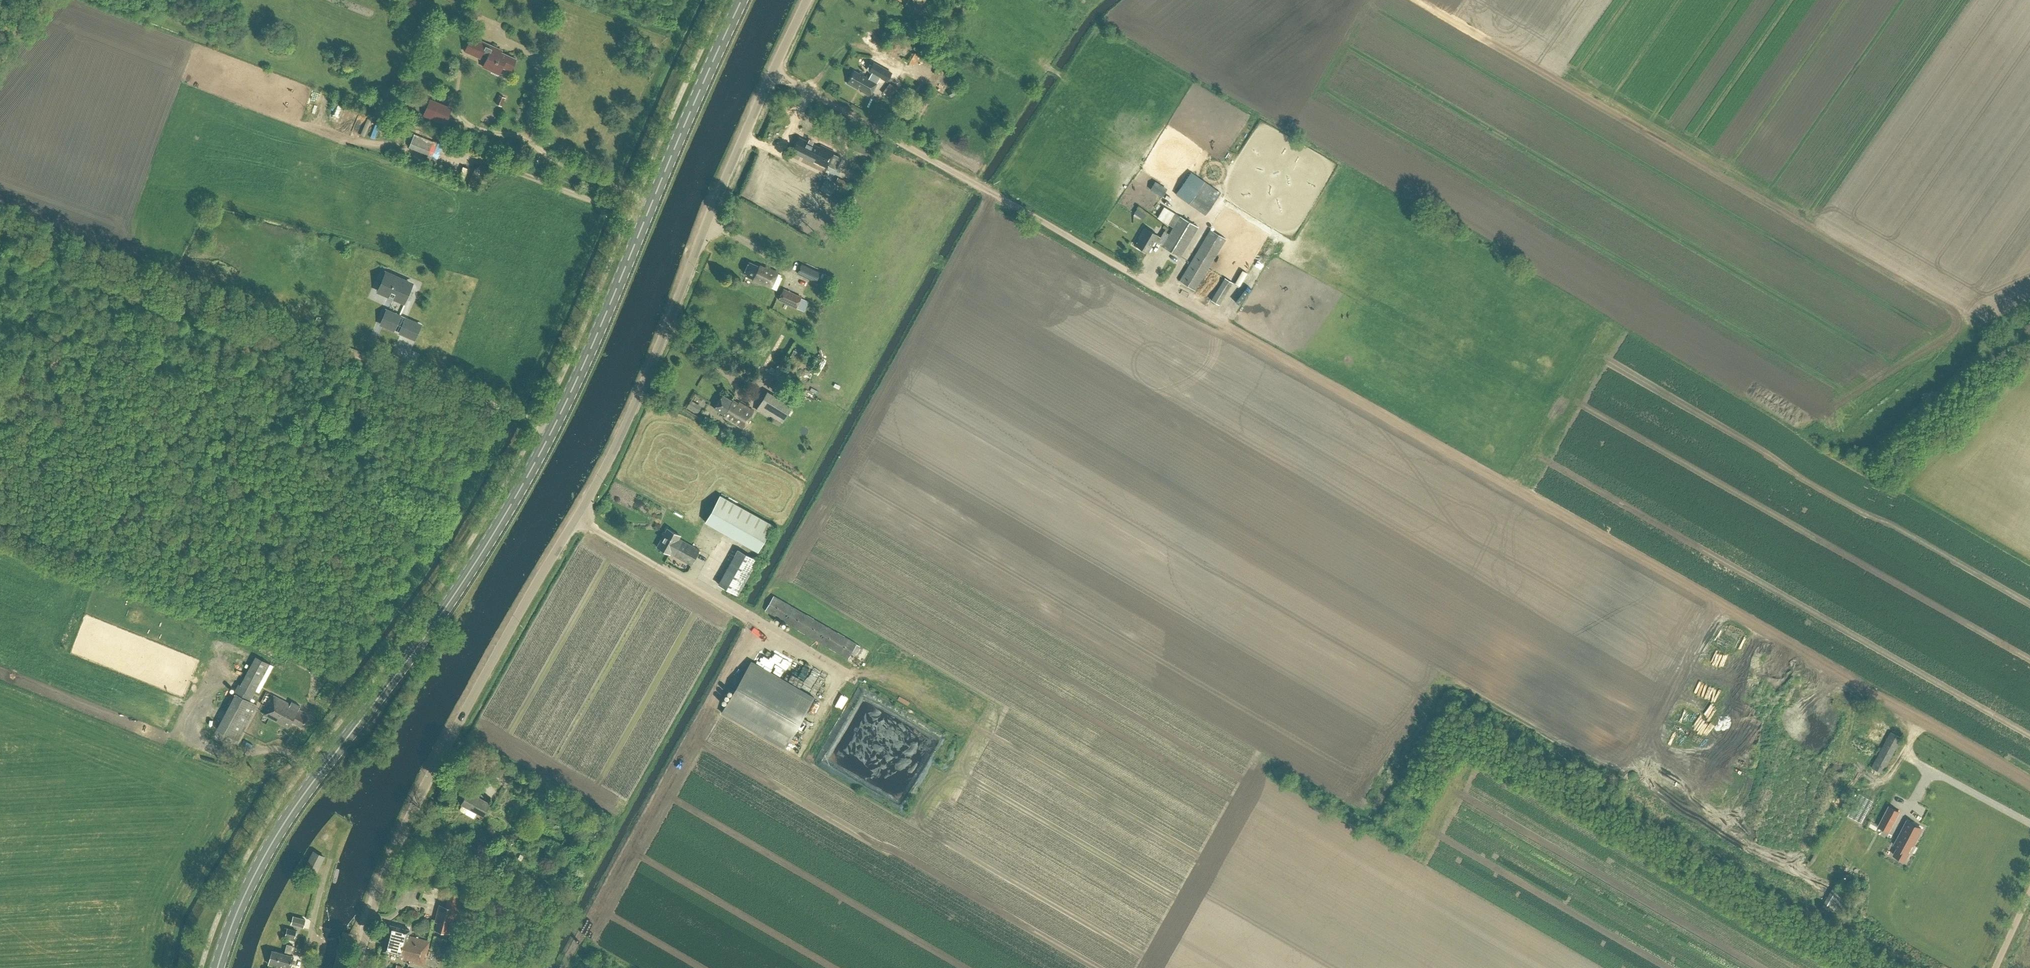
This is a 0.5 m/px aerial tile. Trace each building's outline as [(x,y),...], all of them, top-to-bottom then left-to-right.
[(917,13),(920,7),(909,0),(908,0),(904,6),(917,13)] [(511,71),(516,59),(501,52),(502,50),(471,36),(465,51),(486,60),(483,67),(492,71),(491,73),(498,76),(502,67),(511,71)] [(853,70),(846,82),(856,87),(870,95),(877,81),(863,73),(862,75),(853,70)] [(896,87),(889,82),(882,92),(889,97),(896,87)] [(951,97),(958,93),(954,86),(947,90),(951,97)] [(502,105),(505,96),(499,94),(496,102),(502,105)] [(446,123),(452,106),(430,97),(423,114),(446,123)] [(410,113),(407,123),(427,129),(430,119),(410,113)] [(366,125),(359,121),(358,123),(350,119),(343,134),(359,141),(366,125)] [(428,153),(425,159),(435,163),(442,144),(418,134),(415,133),(409,146),(428,153)] [(799,138),(793,151),(826,166),(827,165),(836,169),(842,158),(832,153),(833,151),(820,144),(818,147),(799,138)] [(464,179),(469,167),(463,165),(458,177),(464,179)] [(838,178),(835,184),(846,188),(848,182),(838,178)] [(830,193),(834,184),(825,179),(820,189),(830,193)] [(1161,196),(1167,188),(1154,181),(1149,189),(1161,196)] [(1202,184),(1189,203),(1205,215),(1218,195),(1220,192),(1204,181),(1202,184)] [(1160,245),(1179,256),(1197,225),(1179,215),(1168,232),(1163,229),(1160,235),(1144,225),(1137,236),(1139,237),(1135,244),(1147,251),(1154,238),(1161,243),(1160,245)] [(1179,280),(1195,290),(1226,238),(1210,229),(1179,280)] [(748,261),(743,272),(745,273),(744,276),(769,287),(776,290),(782,277),(780,276),(781,274),(776,272),(776,271),(765,266),(764,268),(748,261)] [(796,273),(809,279),(811,273),(818,276),(820,271),(801,263),(796,273)] [(1242,269),(1234,282),(1239,285),(1247,272),(1242,269)] [(386,270),(376,292),(404,304),(414,282),(386,270)] [(1211,299),(1219,304),(1232,282),(1224,277),(1211,299)] [(1203,308),(1215,285),(1204,280),(1192,302),(1203,308)] [(796,307),(796,306),(804,311),(809,301),(800,297),(801,296),(783,288),(778,299),(796,307)] [(1221,315),(1229,300),(1225,297),(1216,312),(1221,315)] [(380,323),(395,329),(402,313),(387,307),(380,323)] [(415,339),(423,322),(406,315),(399,331),(415,339)] [(810,370),(808,369),(801,366),(803,362),(806,356),(793,350),(787,363),(802,370),(802,372),(807,374),(808,372),(809,373),(810,370)] [(721,395),(713,408),(723,414),(721,416),(741,428),(752,411),(737,402),(736,404),(721,395)] [(766,397),(758,407),(765,413),(767,411),(775,419),(786,405),(783,403),(778,407),(766,397)] [(697,414),(701,406),(691,400),(687,408),(697,414)] [(705,522),(757,552),(772,526),(720,496),(705,522)] [(667,529),(657,546),(669,553),(671,550),(677,553),(676,556),(688,564),(690,565),(699,549),(697,548),(678,538),(680,536),(667,529)] [(737,595),(757,560),(739,550),(720,585),(737,595)] [(613,574),(623,578),(627,569),(617,565),(615,570),(613,574)] [(860,645),(773,595),(764,612),(770,615),(771,613),(851,660),(860,645)] [(231,672),(238,650),(231,647),(223,669),(231,672)] [(259,686),(271,662),(255,654),(240,684),(238,682),(233,692),(235,692),(217,727),(239,739),(258,703),(250,699),(258,685),(259,686)] [(804,732),(810,722),(802,717),(814,697),(751,661),(721,712),(784,748),(796,728),(804,732)] [(88,690),(96,695),(100,689),(92,684),(88,690)] [(208,713),(217,695),(211,692),(202,710),(208,713)] [(290,703),(273,694),(263,713),(288,727),(292,721),(302,726),(308,714),(303,712),(304,710),(299,708),(300,704),(292,700),(290,703)] [(156,726),(161,716),(151,711),(146,721),(156,726)] [(1901,737),(1890,731),(1872,766),(1883,772),(1901,737)] [(497,762),(492,773),(501,778),(507,767),(497,762)] [(461,804),(462,804),(459,808),(460,810),(464,812),(466,812),(468,808),(483,816),(489,803),(467,791),(461,804)] [(1889,805),(1877,825),(1889,831),(1900,811),(1889,805)] [(1905,860),(1924,826),(1907,817),(1893,842),(1897,844),(1893,853),(1905,860)] [(311,874),(313,875),(316,870),(318,865),(324,856),(314,851),(304,870),(311,874)] [(1833,884),(1823,901),(1836,909),(1847,892),(1833,884)] [(440,905),(434,929),(446,932),(449,933),(455,909),(453,909),(440,905)] [(291,924),(304,927),(306,919),(294,915),(291,924)] [(401,960),(421,965),(427,941),(407,935),(409,930),(389,925),(382,951),(402,956),(401,960)] [(287,927),(285,934),(295,936),(296,930),(287,927)] [(280,967),(289,967),(293,955),(290,954),(292,944),(287,943),(284,952),(272,950),(269,963),(280,966),(280,967)]
